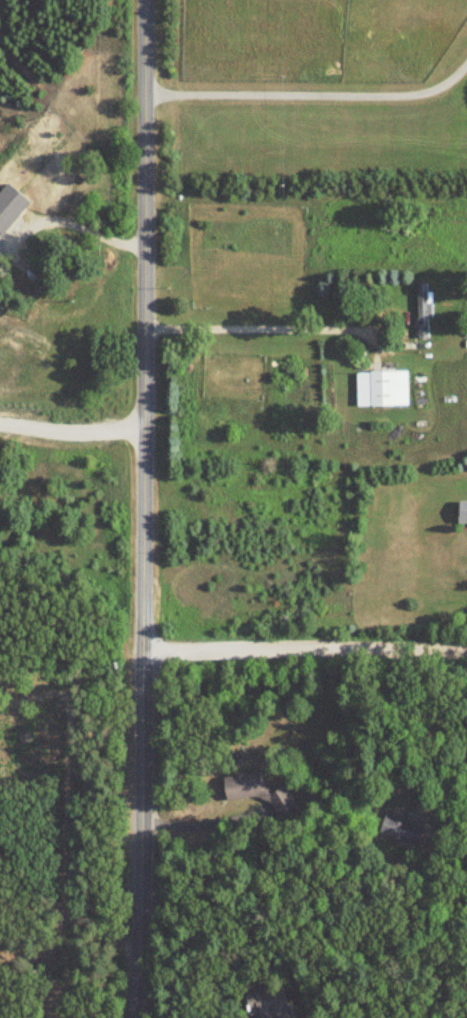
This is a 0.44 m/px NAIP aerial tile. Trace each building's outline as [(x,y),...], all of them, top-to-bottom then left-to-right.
[(416,283),(416,339),(429,339),(429,283),(416,283)] [(406,406),(406,371),(368,371),(368,406),(406,406)] [(455,502),(455,527),(466,527),(466,502),(455,502)] [(223,801),(260,796),(256,772),(220,777),(223,801)] [(423,825),(382,816),(377,836),(418,845),(423,825)] [(284,985),(244,985),(244,1017),(284,1017),(284,985)]
